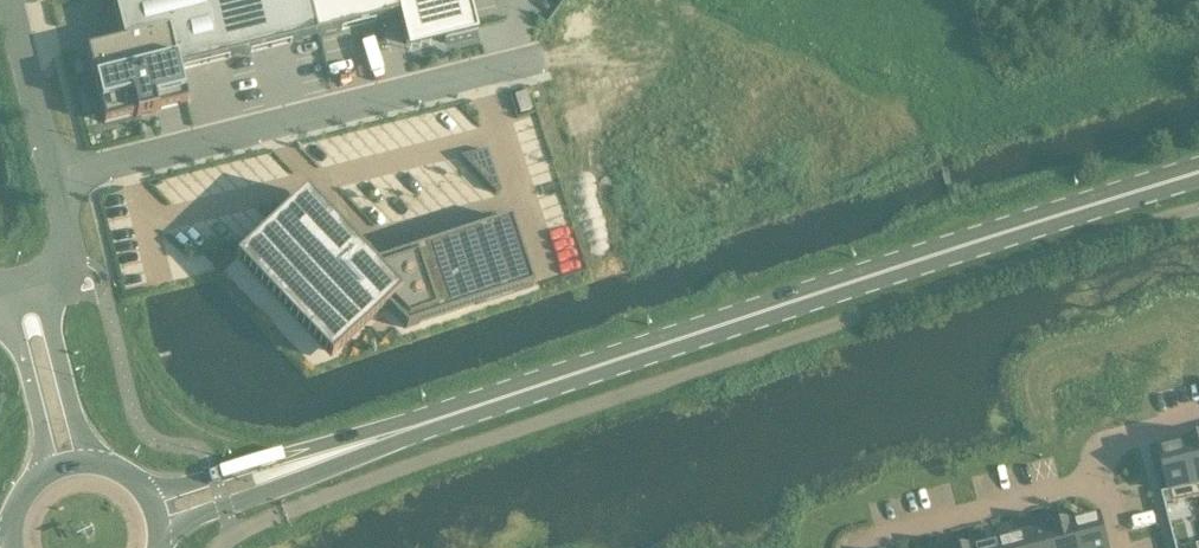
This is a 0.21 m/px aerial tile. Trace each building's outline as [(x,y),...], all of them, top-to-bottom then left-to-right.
[(124,43),(87,52),(105,124),(186,103),(178,72),(399,16),(408,52),(475,35),(466,0),(113,0),(124,43)] [(526,94),(514,98),(519,115),(532,111),(526,94)] [(305,203),(243,262),(330,354),(381,305),(405,329),(532,287),(510,220),(365,268),(305,203)] [(1186,446),(1198,497),(1198,442),(1186,446)] [(1160,452),(1166,476),(1163,477),(1166,488),(1169,487),(1173,504),(1198,498),(1198,497),(1186,446),(1160,452)] [(1074,524),(1080,547),(1107,547),(1099,518),(1074,524)] [(1048,531),(1053,547),(1080,547),(1074,524),(1048,531)] [(1024,537),(1027,547),(1053,547),(1048,531),(1024,537)] [(999,544),(1000,547),(1027,547),(1024,537),(999,544)]
